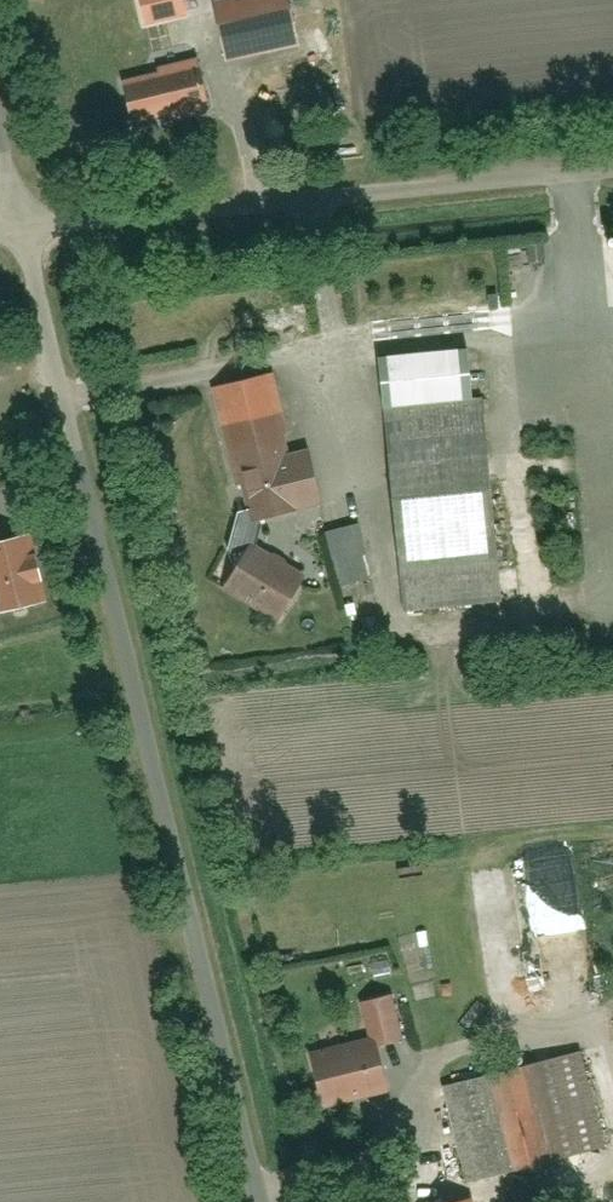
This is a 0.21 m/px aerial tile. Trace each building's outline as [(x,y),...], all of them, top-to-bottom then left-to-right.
[(222,58),(292,43),(283,0),(280,0),(213,14),(222,58)] [(122,80),(129,126),(203,114),(195,68),(122,80)] [(377,359),(402,612),(498,603),(472,350),(377,359)] [(270,376),(214,386),(240,521),(297,510),(296,505),(311,502),(301,452),(285,455),(270,376)] [(354,525),(323,535),(340,590),(371,580),(354,525)] [(28,538),(0,545),(0,613),(44,602),(28,538)] [(248,549),(219,595),(274,628),(303,582),(248,549)] [(373,1051),(401,1046),(392,995),(364,1000),(373,1051)] [(309,1059),(320,1108),(381,1094),(370,1045),(309,1059)] [(442,1089),(466,1186),(604,1152),(581,1056),(442,1089)]
